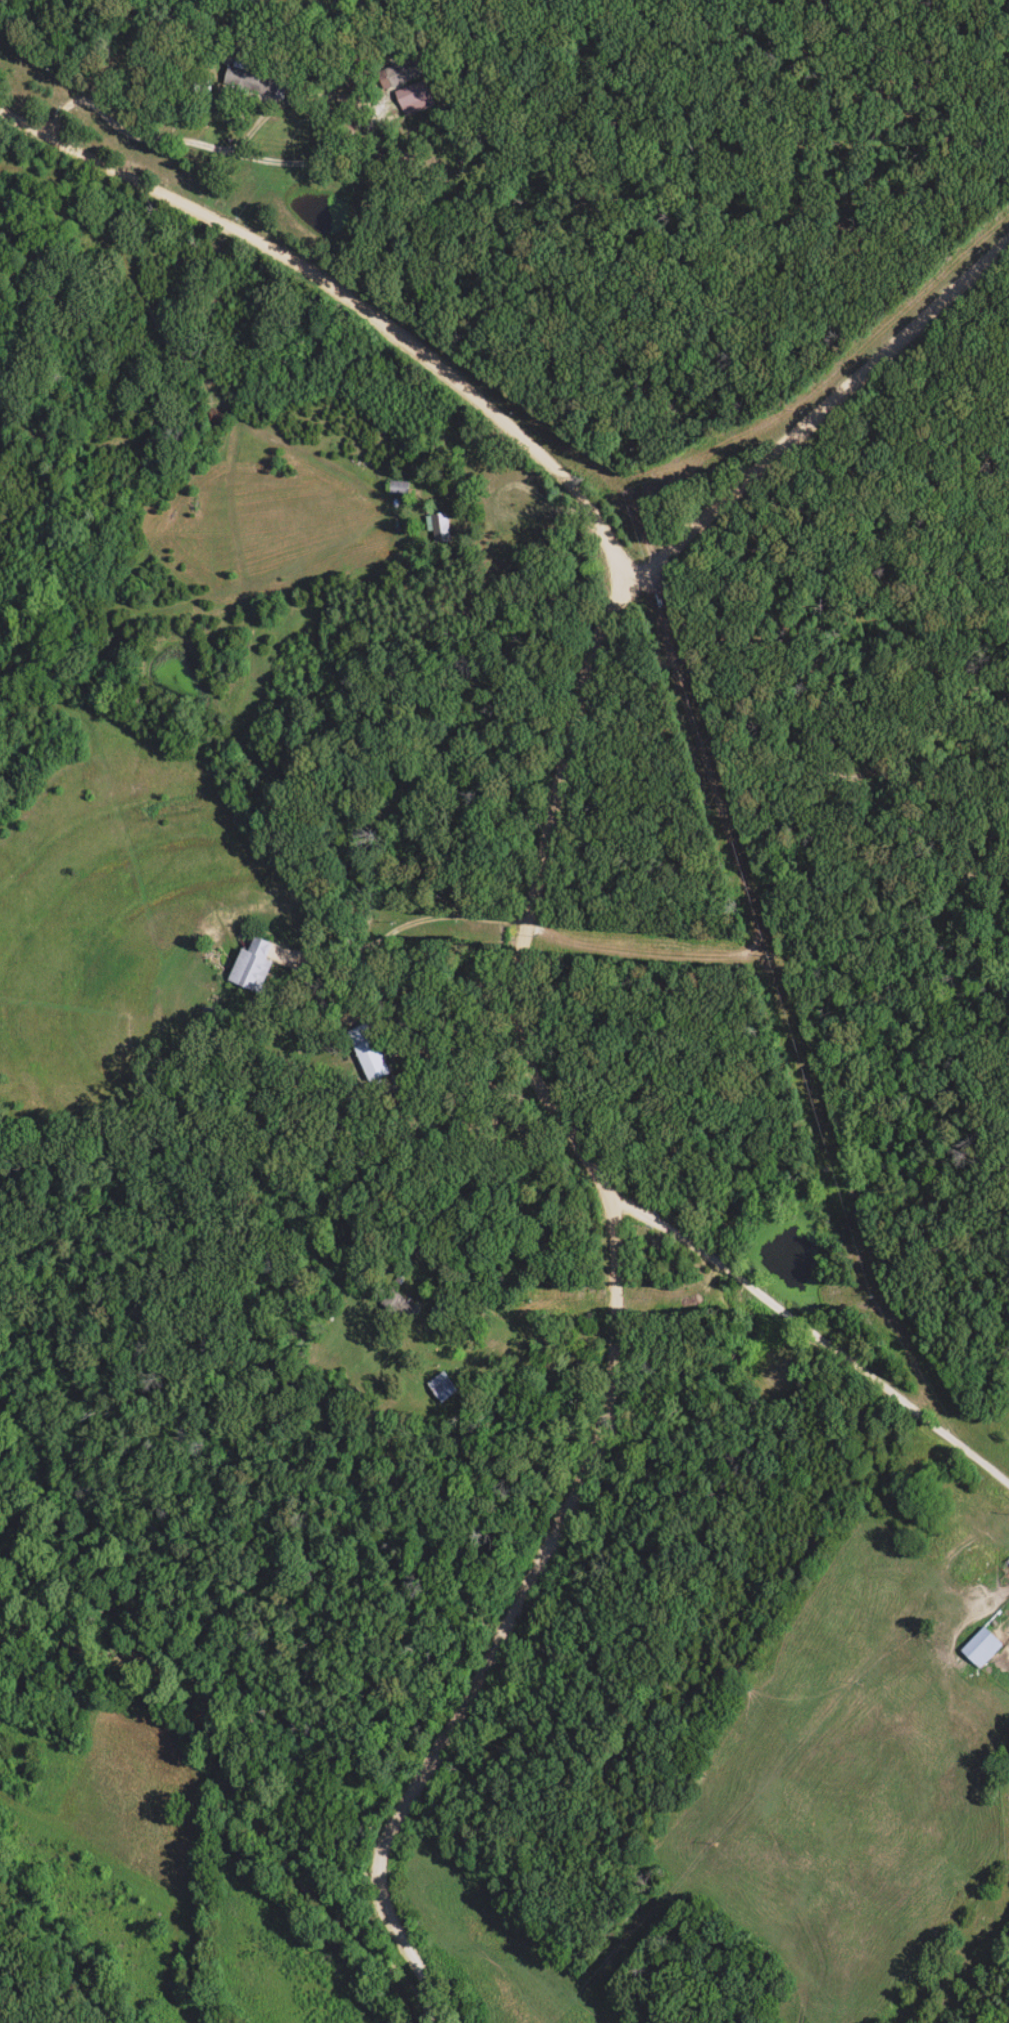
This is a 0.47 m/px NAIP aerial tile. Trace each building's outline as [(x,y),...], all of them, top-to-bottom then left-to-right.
[(396,88),(424,77),(416,60),(388,71),(396,88)] [(291,81),(237,67),(236,69),(230,67),(225,85),(286,101),(291,81)] [(405,118),(433,107),(424,82),(396,93),(405,118)] [(425,518),(432,547),(451,543),(444,514),(425,518)] [(394,1073),(376,1038),(356,1049),(375,1084),(394,1073)] [(460,1393),(445,1373),(429,1385),(444,1405),(460,1393)] [(962,1654),(982,1670),(1003,1644),(984,1628),(962,1654)]
